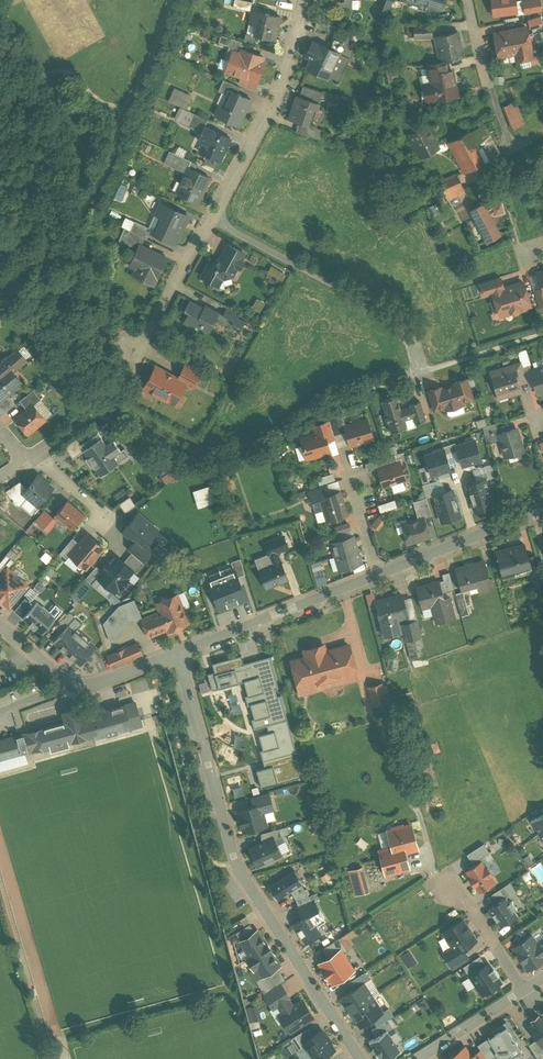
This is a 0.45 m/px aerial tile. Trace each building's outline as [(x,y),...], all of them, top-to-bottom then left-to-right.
[(386,16),(390,0),(381,0),(378,14),(386,16)] [(397,4),(425,13),(426,8),(441,13),(445,0),(398,0),(397,4)] [(489,19),(517,15),(515,0),(486,0),(489,19)] [(248,9),(242,34),(274,42),(281,17),(248,9)] [(317,24),(316,29),(334,32),(335,27),(317,24)] [(428,26),(404,26),(404,38),(410,38),(410,31),(428,31),(428,26)] [(527,26),(487,34),(493,61),(513,57),(515,64),(534,60),(527,26)] [(457,29),(430,34),(436,62),(463,56),(457,29)] [(411,32),(411,39),(430,38),(429,31),(411,32)] [(306,57),(312,59),(307,69),(327,78),(331,69),(339,53),(318,44),(318,45),(313,42),(306,57)] [(230,43),(219,73),(255,86),(266,56),(230,43)] [(449,68),(425,73),(427,82),(418,84),(422,103),(455,97),(449,68)] [(337,83),(341,73),(331,69),(327,78),(327,79),(337,83)] [(184,109),(190,94),(172,87),(166,101),(184,109)] [(224,89),(211,117),(238,130),(251,101),(224,89)] [(318,104),(290,94),(281,120),(310,130),(318,104)] [(502,106),(511,130),(525,125),(515,101),(502,106)] [(425,120),(403,133),(417,159),(440,147),(425,120)] [(200,122),(192,140),(205,146),(200,157),(220,165),(233,137),(200,122)] [(467,129),(443,142),(460,175),(485,161),(467,129)] [(184,164),(170,193),(198,207),(213,177),(184,164)] [(444,201),(463,193),(458,180),(439,188),(444,201)] [(123,185),(116,196),(120,199),(127,188),(123,185)] [(157,197),(150,212),(158,216),(149,234),(177,247),(193,215),(157,197)] [(499,234),(480,202),(465,211),(484,243),(499,234)] [(135,241),(124,265),(131,269),(128,276),(152,287),(167,256),(135,241)] [(244,253),(225,243),(218,257),(206,261),(197,278),(217,288),(220,281),(236,270),(244,253)] [(266,274),(281,280),(284,272),(268,266),(266,274)] [(528,271),(535,289),(531,290),(540,316),(542,315),(542,266),(528,271)] [(502,276),(476,284),(480,299),(487,297),(495,322),(535,309),(524,276),(504,282),(502,276)] [(189,298),(177,322),(206,336),(218,312),(189,298)] [(257,312),(263,303),(255,299),(250,307),(257,312)] [(24,346),(17,349),(21,358),(27,355),(24,346)] [(0,368),(0,404),(24,385),(6,363),(0,368)] [(521,363),(486,373),(494,403),(529,393),(521,363)] [(542,365),(525,370),(534,399),(542,396),(542,369),(542,365)] [(139,390),(155,399),(168,375),(152,366),(139,390)] [(174,377),(168,375),(155,399),(174,409),(185,389),(190,392),(199,376),(180,366),(174,377)] [(441,390),(440,390),(445,407),(446,410),(463,404),(462,401),(472,398),(466,379),(455,383),(455,385),(441,390)] [(440,390),(441,390),(440,387),(429,391),(435,410),(445,407),(440,390)] [(23,409),(9,420),(24,438),(46,421),(34,406),(41,401),(32,390),(17,402),(23,409)] [(397,396),(381,401),(391,432),(406,428),(404,420),(413,418),(410,407),(401,409),(397,396)] [(413,418),(415,423),(426,420),(420,401),(409,405),(410,407),(413,418)] [(311,432),(295,437),(303,462),(336,452),(325,417),(308,423),(311,432)] [(366,419),(341,426),(348,449),(373,442),(366,419)] [(517,426),(492,433),(500,460),(524,453),(517,426)] [(93,443),(83,450),(89,459),(90,459),(92,462),(88,464),(92,471),(96,468),(100,475),(119,463),(113,455),(120,450),(114,440),(106,445),(98,432),(90,438),(93,443)] [(456,446),(464,467),(481,460),(474,440),(456,446)] [(426,455),(431,476),(450,471),(444,450),(426,455)] [(402,460),(371,470),(378,492),(410,482),(402,460)] [(157,474),(165,484),(180,473),(172,462),(157,474)] [(34,472),(16,493),(35,509),(53,489),(34,472)] [(465,484),(473,511),(493,505),(485,478),(465,484)] [(191,489),(194,507),(213,504),(210,486),(191,489)] [(338,489),(315,497),(324,524),(347,516),(338,489)] [(433,495),(441,522),(461,516),(454,489),(433,495)] [(118,504),(123,512),(133,505),(128,497),(118,504)] [(67,500),(55,514),(72,529),(84,515),(67,500)] [(377,512),(394,507),(392,500),(375,504),(377,512)] [(45,529),(54,518),(45,510),(35,521),(45,529)] [(157,530),(139,515),(124,533),(142,548),(157,530)] [(424,516),(397,525),(404,547),(431,538),(424,516)] [(57,521),(54,518),(45,529),(48,532),(57,521)] [(326,540),(331,556),(357,548),(351,532),(326,540)] [(79,543),(70,554),(71,555),(86,568),(103,548),(87,534),(79,543)] [(269,553),(255,559),(266,587),(287,579),(277,553),(288,548),(283,536),(265,543),(269,553)] [(70,554),(79,543),(73,538),(60,553),(67,559),(71,555),(70,554)] [(523,545),(494,553),(503,586),(529,579),(531,588),(538,586),(532,566),(529,567),(523,545)] [(331,556),(337,572),(362,564),(357,548),(331,556)] [(132,553),(123,563),(132,571),(135,574),(144,563),(132,553)] [(0,576),(7,569),(12,562),(4,555),(0,560),(0,576)] [(101,570),(96,576),(102,581),(115,592),(119,587),(120,588),(128,579),(126,578),(132,571),(123,563),(115,556),(109,563),(108,562),(101,570)] [(319,561),(309,564),(316,586),(326,583),(319,561)] [(482,562),(454,571),(460,590),(476,585),(480,596),(491,592),(482,562)] [(96,576),(101,570),(96,566),(85,579),(96,588),(102,581),(96,576)] [(248,601),(235,568),(232,569),(231,566),(209,574),(210,578),(206,579),(219,612),(248,601)] [(7,569),(0,576),(0,577),(0,602),(6,608),(26,585),(7,569)] [(438,582),(416,588),(421,608),(428,606),(433,625),(448,621),(438,582)] [(427,658),(406,591),(369,602),(382,644),(405,637),(413,662),(427,658)] [(461,594),(454,596),(460,618),(467,616),(461,594)] [(177,595),(167,599),(168,601),(158,605),(161,612),(150,617),(155,630),(157,633),(168,628),(168,630),(178,626),(179,626),(188,622),(187,618),(187,616),(185,610),(183,609),(177,595)] [(34,600),(19,616),(40,634),(54,617),(34,600)] [(119,606),(103,624),(110,641),(129,620),(143,621),(142,620),(134,600),(119,606)] [(142,620),(143,621),(148,633),(155,630),(150,617),(142,620)] [(75,630),(68,624),(53,642),(81,666),(96,648),(89,642),(91,640),(77,628),(75,630)] [(138,643),(107,656),(113,667),(143,655),(138,643)] [(301,658),(288,662),(296,694),(355,679),(346,645),(324,651),(322,644),(299,650),(301,658)] [(266,656),(207,673),(211,689),(238,682),(261,763),(295,753),(266,656)] [(386,668),(396,669),(396,657),(386,657),(386,668)] [(379,684),(365,688),(370,708),(385,704),(379,684)] [(409,692),(398,694),(401,707),(412,704),(409,692)] [(0,739),(0,764),(136,729),(132,713),(118,717),(115,706),(82,715),(80,705),(58,710),(61,722),(0,739)] [(416,721),(405,725),(408,732),(419,728),(416,721)] [(270,766),(253,770),(258,787),(275,783),(270,766)] [(251,808),(237,811),(243,834),(266,827),(263,814),(274,811),(269,793),(248,799),(251,808)] [(530,821),(539,834),(542,831),(542,813),(530,821)] [(402,824),(392,827),(393,829),(388,831),(392,848),(394,854),(407,851),(417,848),(410,825),(403,827),(402,824)] [(272,836),(247,849),(256,868),(282,855),(272,836)] [(483,844),(467,854),(474,865),(481,860),(480,859),(489,853),(483,844)] [(407,851),(394,854),(392,848),(379,851),(385,873),(408,867),(405,854),(407,851)] [(474,865),(465,871),(470,877),(469,878),(474,886),(475,885),(479,892),(495,882),(491,875),(492,874),(487,866),(486,867),(481,860),(474,865)] [(362,867),(349,871),(351,877),(356,895),(369,891),(362,867)] [(293,873),(273,886),(280,898),(300,884),(293,873)] [(506,900),(490,910),(501,927),(517,917),(506,900)] [(230,923),(235,937),(253,931),(247,916),(230,923)] [(319,935),(309,920),(296,928),(306,944),(319,935)] [(462,920),(444,932),(454,947),(457,952),(462,948),(475,940),(467,927),(462,920)] [(270,948),(257,929),(236,942),(248,962),(270,948)] [(345,951),(352,947),(348,939),(355,936),(352,930),(338,936),(345,951)] [(513,945),(527,965),(542,955),(542,938),(537,941),(532,933),(513,945)] [(318,959),(341,946),(338,939),(314,952),(318,959)] [(462,948),(457,952),(454,947),(443,954),(451,965),(453,968),(468,958),(462,948)] [(281,967),(270,948),(248,962),(259,980),(281,967)] [(398,956),(407,968),(416,962),(408,949),(398,956)] [(320,964),(332,984),(353,970),(340,951),(320,964)] [(469,975),(482,994),(500,981),(487,962),(469,975)] [(279,983),(262,994),(271,1010),(276,1008),(277,1010),(291,1001),(279,983)] [(363,983),(341,997),(348,1006),(346,1007),(349,1013),(373,998),(363,983)] [(302,997),(278,1011),(290,1029),(313,1015),(302,997)] [(373,998),(349,1013),(353,1018),(355,1017),(361,1026),(382,1012),(373,998)] [(244,1008),(248,1022),(260,1019),(256,1004),(244,1008)] [(542,1017),(540,1019),(538,1016),(532,1020),(534,1024),(530,1027),(538,1039),(542,1046),(542,1045),(542,1019),(542,1017)] [(504,1024),(476,1043),(486,1058),(501,1058),(520,1047),(504,1024)] [(321,1030),(304,1041),(303,1041),(306,1045),(314,1058),(319,1058),(334,1050),(321,1030)] [(381,1058),(386,1058),(400,1050),(387,1030),(369,1041),(381,1058)] [(299,1033),(291,1038),(299,1050),(306,1045),(303,1041),(304,1041),(299,1034),(299,1033)] [(529,1045),(538,1058),(541,1056),(542,1055),(542,1045),(542,1046),(538,1039),(529,1045)]
